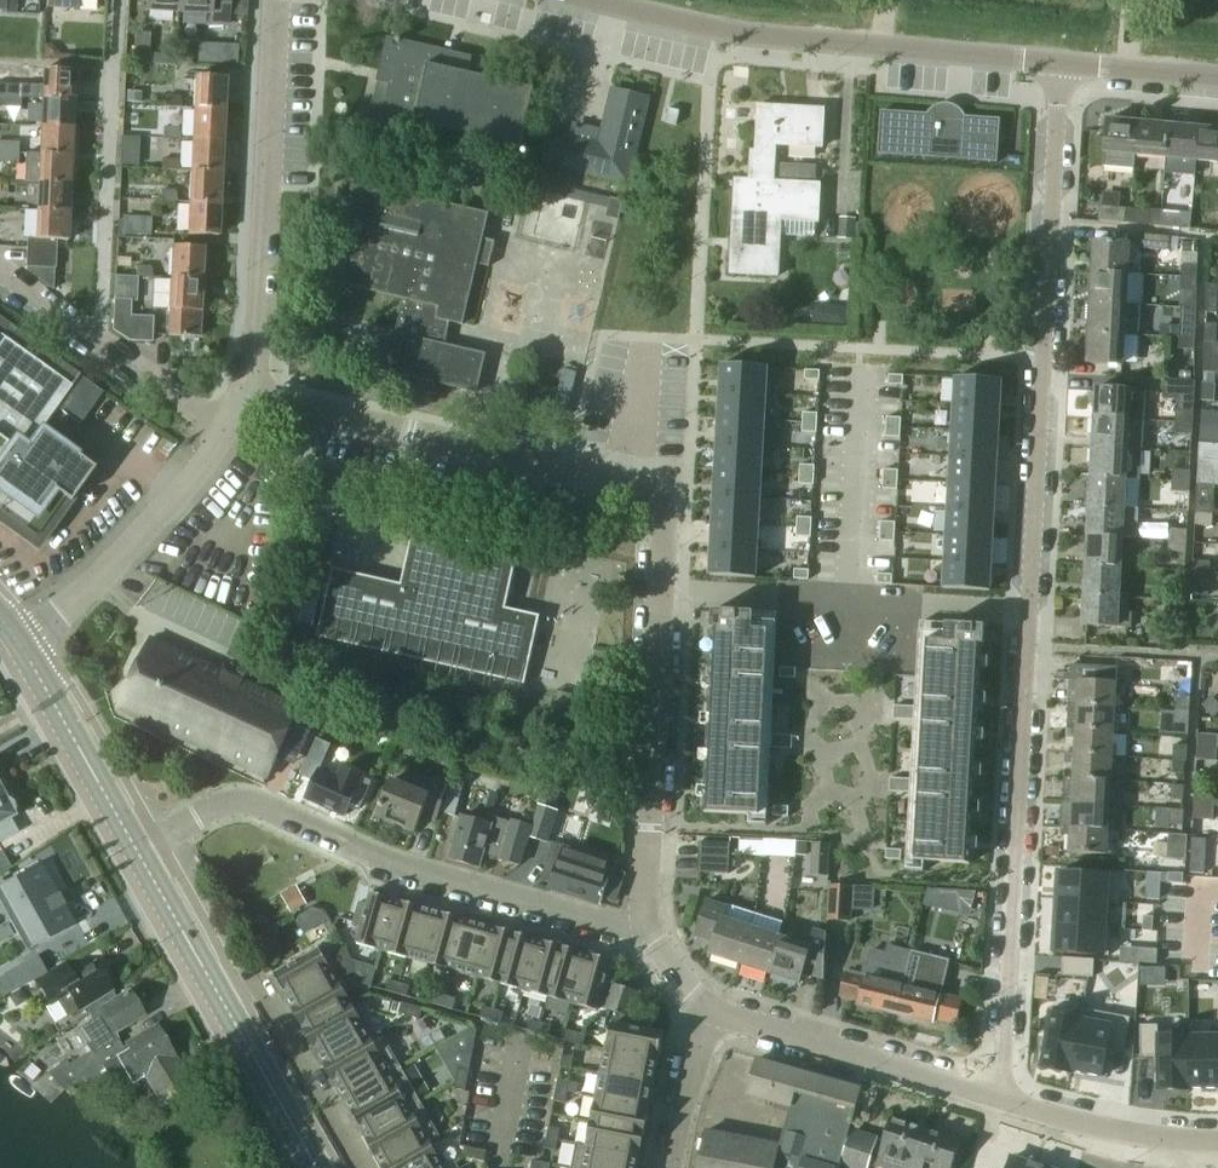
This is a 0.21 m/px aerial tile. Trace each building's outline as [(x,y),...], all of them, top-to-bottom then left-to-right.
[(7,13),(16,13),(16,0),(7,0),(7,13)] [(49,7),(79,9),(79,0),(49,0),(49,7)] [(180,0),(147,0),(147,11),(179,13),(180,0)] [(229,0),(180,0),(179,13),(210,15),(209,24),(228,25),(229,0)] [(151,53),(152,33),(137,32),(136,60),(151,61),(151,63),(175,64),(175,54),(151,53)] [(521,146),(535,88),(533,88),(533,90),(468,75),(472,57),(387,37),(380,70),(388,72),(387,78),(385,84),(390,85),(379,131),(424,142),(428,123),(520,145),(520,146),(521,146)] [(77,71),(43,70),(42,86),(0,84),(0,96),(20,97),(41,98),(75,100),(77,71)] [(227,96),(228,84),(225,84),(225,78),(195,76),(193,109),(224,110),(225,96),(227,96)] [(627,182),(647,98),(610,89),(597,142),(547,130),(539,163),(627,182)] [(127,92),(127,102),(141,103),(141,93),(127,92)] [(20,97),(0,96),(0,106),(19,107),(20,97)] [(166,97),(165,107),(183,108),(180,98),(166,97)] [(74,128),(75,100),(41,98),(40,127),(74,128)] [(927,114),(881,111),(878,154),(998,162),(1001,119),(966,116),(961,110),(955,105),(947,103),(939,104),(932,108),(927,114)] [(822,148),(824,109),(758,105),(756,152),(751,151),(750,171),(755,171),(754,180),(774,181),(776,145),(822,148)] [(668,110),(665,122),(676,125),(680,111),(669,108),(668,110)] [(226,128),(226,115),(224,115),(224,110),(193,109),(192,140),(222,141),(223,128),(226,128)] [(1136,154),(1139,121),(1108,119),(1104,165),(1134,168),(1136,154)] [(1166,157),(1169,124),(1139,121),(1136,154),(1166,157)] [(1197,160),(1200,127),(1169,124),(1166,157),(1197,160)] [(73,156),(74,128),(40,127),(39,155),(73,156)] [(1200,127),(1197,160),(1217,162),(1217,129),(1200,127)] [(164,128),(164,138),(181,139),(179,129),(164,128)] [(122,138),(121,165),(139,166),(140,139),(122,138)] [(224,160),(224,147),(222,147),(222,141),(192,140),(190,171),(221,172),(222,159),(224,160)] [(20,143),(0,142),(0,153),(19,154),(20,143)] [(73,156),(39,155),(28,154),(26,182),(38,182),(71,184),(73,156)] [(223,191),(223,178),(221,178),(221,172),(190,171),(189,202),(220,203),(220,191),(223,191)] [(623,201),(529,178),(526,189),(609,209),(607,217),(619,220),(623,201)] [(778,276),(781,220),(818,222),(820,183),(774,181),(754,180),(736,179),(731,273),(778,276)] [(70,212),(71,184),(38,182),(36,211),(70,212)] [(463,325),(477,264),(489,267),(495,241),(483,239),(489,214),(354,183),(331,281),(404,298),(396,333),(371,328),(362,366),(477,392),(485,354),(445,345),(450,322),(463,325)] [(161,191),(161,201),(179,201),(176,191),(161,191)] [(1126,208),(1121,207),(1123,194),(1105,192),(1103,205),(1100,205),(1099,220),(1124,222),(1126,208)] [(222,221),(222,210),(219,210),(220,203),(189,202),(187,234),(218,235),(219,221),(222,221)] [(1161,226),(1162,210),(1132,207),(1130,223),(1161,226)] [(1172,227),(1174,211),(1162,210),(1161,226),(1172,227)] [(69,241),(70,212),(36,211),(35,239),(29,239),(27,264),(54,265),(55,240),(69,241)] [(153,237),(154,218),(125,217),(124,235),(153,237)] [(840,218),(839,238),(855,239),(856,219),(840,218)] [(1169,250),(1170,236),(1140,234),(1139,247),(1169,250)] [(1127,273),(1129,242),(1095,240),(1093,271),(1127,273)] [(1182,241),(1182,252),(1194,252),(1194,241),(1182,241)] [(204,266),(205,254),(203,254),(203,247),(172,245),(171,278),(201,279),(202,266),(204,266)] [(1197,277),(1198,266),(1183,265),(1182,276),(1197,277)] [(137,267),(137,277),(154,277),(152,267),(137,267)] [(1125,304),(1127,273),(1093,271),(1091,302),(1125,304)] [(116,276),(115,296),(131,296),(131,276),(116,276)] [(1197,288),(1197,277),(1182,276),(1181,287),(1197,288)] [(200,315),(201,298),(203,298),(204,285),(201,285),(201,279),(171,278),(168,335),(185,336),(185,339),(194,340),(194,336),(199,337),(199,327),(201,327),(202,315),(200,315)] [(1207,284),(1206,313),(1217,314),(1217,285),(1207,284)] [(152,341),(153,317),(130,316),(131,300),(113,299),(112,329),(128,340),(152,341)] [(1091,302),(1090,332),(1123,334),(1138,335),(1140,305),(1125,304),(1091,302)] [(833,307),(832,325),(847,326),(848,308),(833,307)] [(57,407),(80,424),(103,393),(0,318),(0,513),(33,536),(39,535),(65,498),(70,502),(94,468),(41,430),(57,407)] [(1205,323),(1204,342),(1217,343),(1217,324),(1205,323)] [(1196,338),(1196,328),(1181,327),(1180,337),(1196,338)] [(1122,364),(1123,334),(1090,332),(1088,362),(1122,364)] [(1195,349),(1196,338),(1180,337),(1179,348),(1195,349)] [(1217,366),(1217,343),(1205,343),(1204,371),(1217,372),(1217,366)] [(721,364),(720,391),(766,393),(768,367),(721,364)] [(805,370),(805,380),(819,380),(820,371),(805,370)] [(889,375),(888,384),(903,385),(903,375),(889,375)] [(955,377),(954,404),(1000,406),(1002,379),(955,377)] [(1195,422),(1198,381),(1165,379),(1164,398),(1178,399),(1176,421),(1195,422)] [(1216,401),(1217,384),(1203,383),(1202,400),(1216,401)] [(555,390),(529,384),(525,403),(551,409),(555,390)] [(1145,390),(1096,387),(1095,417),(1144,419),(1145,390)] [(765,420),(766,393),(720,391),(719,417),(765,420)] [(999,433),(1000,406),(954,404),(953,430),(999,433)] [(803,412),(803,422),(817,423),(818,413),(803,412)] [(763,446),(765,420),(719,417),(717,443),(763,446)] [(887,417),(886,427),(901,427),(901,418),(887,417)] [(1095,417),(1093,447),(1127,448),(1142,449),(1144,419),(1095,417)] [(1194,435),(1195,422),(1176,421),(1175,433),(1194,435)] [(803,422),(802,432),(817,433),(817,423),(803,422)] [(886,427),(886,436),(900,437),(901,427),(886,427)] [(997,459),(999,433),(953,430),(951,456),(997,459)] [(762,472),(763,446),(717,443),(716,470),(762,472)] [(1200,443),(1199,461),(1217,462),(1217,444),(1200,443)] [(1142,449),(1127,448),(1093,447),(1092,476),(1126,478),(1140,479),(1142,449)] [(996,485),(997,459),(951,456),(950,483),(996,485)] [(800,465),(800,474),(814,475),(815,465),(800,465)] [(884,469),(883,479),(898,480),(898,470),(884,469)] [(760,499),(762,472),(716,470),(714,496),(760,499)] [(1191,482),(1192,471),(1174,470),(1173,481),(1191,482)] [(800,474),(799,484),(814,485),(814,475),(800,474)] [(1124,507),(1126,478),(1092,476),(1090,505),(1124,507)] [(883,479),(883,489),(897,489),(898,480),(883,479)] [(1173,481),(1173,493),(1191,494),(1191,482),(1173,481)] [(994,512),(996,485),(950,483),(948,509),(994,512)] [(1214,514),(1216,486),(1197,485),(1195,513),(1214,514)] [(338,515),(341,500),(321,495),(318,510),(338,515)] [(759,525),(760,499),(714,496),(713,523),(759,525)] [(1090,505),(1088,535),(1123,537),(1137,538),(1139,508),(1124,507),(1090,505)] [(388,526),(391,511),(381,509),(378,524),(388,526)] [(993,538),(994,512),(948,509),(947,536),(993,538)] [(1214,526),(1214,514),(1195,513),(1195,525),(1214,526)] [(797,517),(797,527),(811,527),(812,518),(797,517)] [(881,521),(880,531),(895,532),(895,522),(881,521)] [(300,556),(287,613),(315,619),(320,597),(326,599),(317,637),(525,685),(540,616),(506,608),(517,560),(483,552),(484,546),(483,546),(450,538),(451,532),(417,524),(415,523),(413,530),(413,531),(401,584),(333,568),(329,585),(323,584),(328,562),(300,556)] [(757,551),(759,525),(713,523),(711,549),(757,551)] [(797,527),(796,536),(811,537),(811,527),(797,527)] [(1188,541),(1189,530),(1170,529),(1169,540),(1188,541)] [(880,531),(880,541),(894,542),(895,532),(880,531)] [(1121,567),(1123,537),(1088,535),(1087,565),(1121,567)] [(991,564),(993,538),(947,536),(945,562),(991,564)] [(1187,553),(1188,541),(1169,540),(1169,552),(1187,553)] [(756,578),(757,551),(711,549),(710,575),(756,578)] [(1212,572),(1212,562),(1193,561),(1193,571),(1212,572)] [(990,591),(991,564),(945,562),(944,588),(990,591)] [(1119,597),(1121,567),(1087,565),(1085,595),(1119,597)] [(794,569),(794,579),(808,580),(809,570),(794,569)] [(1192,583),(1191,595),(1211,596),(1211,584),(1212,572),(1193,571),(1192,583)] [(878,574),(877,583),(892,584),(892,574),(878,574)] [(1184,600),(1184,589),(1167,588),(1166,599),(1184,600)] [(1129,597),(1119,597),(1085,595),(1083,624),(1132,627),(1132,612),(1128,612),(1129,597)] [(1183,612),(1184,600),(1166,599),(1165,611),(1183,612)] [(705,798),(704,812),(736,814),(745,814),(759,815),(759,814),(767,669),(774,670),(777,613),(713,610),(712,629),(714,629),(713,642),(716,642),(715,653),(712,653),(711,678),(714,678),(713,689),(711,689),(709,714),(712,714),(712,725),(709,725),(707,750),(710,750),(710,762),(707,762),(706,787),(708,787),(708,798),(705,798)] [(915,859),(914,860),(928,861),(938,862),(970,864),(970,849),(967,849),(968,838),(971,838),(972,813),(970,813),(970,802),(973,802),(975,777),(972,777),(972,765),(975,766),(977,741),(974,740),(974,729),(977,729),(979,704),(976,704),(976,693),(979,693),(981,668),(978,668),(978,657),(981,657),(982,644),(984,644),(985,625),(921,622),(918,679),(925,679),(915,859)] [(268,778),(301,708),(217,669),(151,639),(119,709),(268,778)] [(1170,663),(1169,680),(1189,681),(1190,665),(1170,663)] [(1070,689),(1069,703),(1078,704),(1078,705),(1115,707),(1118,667),(1071,664),(1070,689)] [(781,667),(780,677),(795,678),(796,674),(796,668),(781,667)] [(1201,705),(1212,719),(1217,714),(1217,703),(1212,696),(1201,705)] [(1190,711),(1191,698),(1177,697),(1176,710),(1190,711)] [(1069,703),(1068,727),(1076,728),(1076,729),(1114,731),(1115,707),(1078,705),(1078,704),(1069,703)] [(894,705),(893,719),(904,719),(905,706),(894,705)] [(905,706),(904,719),(915,720),(915,706),(905,706)] [(1189,728),(1190,711),(1176,710),(1176,727),(1189,728)] [(1112,755),(1114,731),(1076,729),(1076,728),(1068,727),(1067,736),(1076,737),(1075,752),(1075,753),(1112,755)] [(771,734),(770,748),(781,748),(782,735),(771,734)] [(782,735),(781,748),(792,749),(793,735),(782,735)] [(1199,735),(1198,749),(1217,750),(1217,736),(1199,735)] [(316,740),(306,760),(322,767),(332,747),(316,740)] [(1188,760),(1189,746),(1174,746),(1174,759),(1188,760)] [(1217,760),(1217,750),(1198,749),(1197,761),(1217,762),(1217,760)] [(1111,780),(1112,755),(1075,753),(1075,752),(1066,752),(1066,760),(1074,761),(1074,777),(1073,778),(1111,780)] [(359,808),(371,782),(343,769),(338,780),(319,772),(307,798),(345,815),(350,804),(359,808)] [(1064,786),(1063,801),(1072,801),(1072,802),(1109,804),(1111,780),(1073,778),(1074,777),(1064,777),(1064,786)] [(441,806),(447,789),(419,778),(414,791),(391,781),(377,817),(417,833),(423,818),(436,824),(443,807),(441,806)] [(890,778),(889,791),(900,792),(901,778),(890,778)] [(901,778),(900,792),(911,792),(912,779),(901,778)] [(546,783),(530,837),(546,842),(556,811),(552,810),(559,786),(546,783)] [(0,789),(0,823),(14,815),(13,812),(13,811),(14,809),(13,807),(13,805),(12,803),(11,803),(10,801),(8,800),(6,800),(0,789)] [(1215,808),(1216,795),(1195,794),(1194,807),(1215,808)] [(455,817),(460,800),(448,796),(442,813),(455,817)] [(1063,811),(1062,825),(1071,826),(1108,829),(1109,804),(1072,802),(1072,801),(1063,801),(1063,811)] [(773,815),(773,816),(775,816),(788,817),(789,807),(774,806),(773,815)] [(1214,819),(1215,808),(1194,807),(1194,818),(1214,819)] [(1184,827),(1185,811),(1171,810),(1170,827),(1184,827)] [(521,865),(532,828),(513,822),(512,824),(493,819),(491,826),(463,817),(450,859),(480,867),(484,855),(521,865)] [(1061,836),(1061,850),(1069,851),(1107,853),(1108,829),(1071,826),(1062,825),(1061,836)] [(1185,861),(1187,837),(1170,836),(1169,860),(1185,861)] [(729,859),(730,843),(699,842),(699,857),(729,859)] [(553,843),(543,880),(551,882),(549,888),(601,904),(603,897),(615,901),(622,881),(611,877),(615,863),(553,843)] [(828,875),(829,844),(813,843),(812,874),(828,875)] [(886,849),(886,859),(901,860),(901,858),(902,850),(886,849)] [(729,874),(729,859),(699,857),(698,872),(729,874)] [(40,863),(0,885),(0,894),(30,949),(74,925),(40,863)] [(1059,871),(1058,899),(1118,902),(1120,875),(1059,871)] [(1169,873),(1168,882),(1183,883),(1183,873),(1169,873)] [(830,885),(828,921),(851,922),(851,909),(872,910),(873,887),(830,885)] [(381,950),(395,899),(387,897),(388,893),(375,889),(374,893),(371,893),(368,904),(361,902),(354,927),(361,929),(357,943),(381,950)] [(928,892),(924,907),(942,911),(947,892),(928,892)] [(405,957),(419,906),(395,899),(381,950),(405,957)] [(1058,899),(1056,925),(1111,928),(1111,927),(1105,927),(1106,903),(1118,904),(1118,902),(1058,899)] [(741,964),(752,927),(723,918),(727,907),(707,900),(698,930),(716,936),(710,954),(741,964)] [(429,964),(443,913),(419,906),(405,957),(429,964)] [(312,909),(308,911),(316,926),(327,920),(322,911),(312,909)] [(453,970),(467,920),(443,913),(429,964),(453,970)] [(1143,916),(1142,930),(1152,931),(1153,916),(1143,916)] [(477,977),(491,926),(467,920),(453,970),(477,977)] [(1056,925),(1054,952),(1109,955),(1111,928),(1056,925)] [(501,984),(515,933),(491,926),(477,977),(501,984)] [(770,974),(782,937),(752,927),(741,964),(770,974)] [(525,990),(539,940),(515,933),(501,984),(525,990)] [(823,979),(828,934),(826,934),(826,938),(815,934),(811,946),(782,937),(770,974),(799,983),(804,969),(822,975),(822,979),(823,979)] [(549,997),(563,946),(539,940),(525,990),(549,997)] [(573,1004),(587,953),(563,946),(549,997),(573,1004)] [(897,1013),(906,977),(905,977),(911,952),(888,947),(886,954),(871,951),(865,978),(847,974),(842,996),(859,1000),(858,1004),(897,1013)] [(1147,948),(1146,963),(1156,963),(1157,949),(1147,948)] [(338,980),(320,949),(274,975),(292,1006),(338,980)] [(353,960),(347,951),(338,956),(343,966),(353,960)] [(906,977),(897,1013),(933,1022),(935,1017),(956,1022),(962,999),(940,994),(948,961),(911,952),(905,977),(906,977)] [(597,1011),(611,960),(587,953),(573,1004),(597,1011)] [(0,977),(0,993),(2,997),(14,990),(13,989),(44,972),(36,958),(0,977)] [(1063,958),(1062,975),(1093,977),(1094,960),(1063,958)] [(358,970),(353,960),(343,966),(348,975),(358,970)] [(63,962),(34,980),(51,1005),(58,1001),(68,1017),(86,1006),(112,990),(111,988),(113,986),(105,974),(103,975),(96,965),(78,976),(77,975),(73,978),(63,962)] [(372,987),(375,976),(365,973),(362,984),(372,987)] [(355,1011),(338,980),(292,1006),(309,1037),(355,1011)] [(396,994),(399,983),(389,980),(386,991),(396,994)] [(407,997),(410,986),(399,983),(396,994),(407,997)] [(632,1017),(639,992),(640,992),(615,984),(607,1010),(632,1017)] [(67,1061),(50,1072),(64,1089),(71,1085),(73,1084),(131,1049),(129,1046),(123,1049),(118,1039),(115,1035),(144,1016),(129,991),(117,998),(112,990),(86,1006),(94,1020),(83,1027),(96,1049),(76,1061),(70,1065),(67,1061)] [(24,1001),(18,991),(8,997),(12,1003),(18,1005),(24,1001)] [(443,1007),(446,996),(435,993),(432,1004),(443,1007)] [(453,1010),(456,999),(446,996),(443,1007),(453,1010)] [(410,1016),(413,1006),(402,1003),(399,1013),(410,1016)] [(420,1019),(423,1009),(413,1006),(410,1016),(420,1019)] [(491,1020),(494,1009),(483,1006),(480,1017),(491,1020)] [(501,1023),(504,1012),(494,1009),(491,1020),(501,1023)] [(1050,1009),(1040,1066),(1071,1072),(1083,1009),(1082,1009),(1081,1014),(1050,1009)] [(1083,1009),(1071,1072),(1072,1072),(1102,1077),(1108,1045),(1124,1048),(1130,1018),(1083,1009)] [(327,1068),(383,1036),(381,1033),(371,1039),(355,1011),(309,1037),(327,1068)] [(538,1033),(541,1023),(531,1020),(528,1030),(538,1033)] [(549,1036),(552,1026),(541,1023),(538,1033),(549,1036)] [(659,1059),(663,1034),(612,1024),(607,1049),(659,1059)] [(1158,1025),(1140,1025),(1140,1056),(1157,1056),(1157,1089),(1189,1089),(1189,1037),(1158,1037),(1158,1025)] [(128,1044),(129,1046),(131,1049),(73,1084),(78,1091),(88,1086),(89,1087),(108,1076),(109,1078),(125,1069),(133,1083),(152,1073),(167,1097),(190,1084),(175,1059),(176,1058),(158,1027),(128,1044)] [(573,1043),(576,1032),(565,1029),(562,1040),(573,1043)] [(583,1046),(586,1035),(576,1032),(573,1043),(583,1046)] [(344,1099),(401,1068),(383,1036),(327,1068),(344,1099)] [(1189,1037),(1189,1089),(1202,1089),(1202,1093),(1217,1093),(1217,1089),(1217,1037),(1189,1037)] [(654,1083),(659,1059),(607,1049),(602,1073),(654,1083)] [(572,1069),(574,1058),(563,1056),(561,1066),(572,1069)] [(699,1167),(840,1167),(862,1089),(757,1060),(748,1095),(776,1103),(775,1110),(790,1114),(781,1146),(706,1131),(699,1167)] [(468,1080),(470,1069),(459,1067),(457,1078),(468,1080)] [(362,1131),(418,1099),(401,1068),(344,1099),(362,1131)] [(649,1108),(654,1083),(602,1073),(597,1098),(649,1108)] [(466,1091),(468,1080),(457,1078),(455,1089),(466,1091)] [(567,1092),(570,1081),(559,1079),(557,1090),(567,1092)] [(565,1103),(567,1092),(557,1090),(554,1101),(565,1103)] [(644,1132),(649,1108),(597,1098),(593,1122),(644,1132)] [(379,1162),(436,1130),(418,1099),(362,1131),(379,1162)] [(926,1130),(891,1119),(884,1141),(852,1131),(842,1166),(846,1167),(868,1167),(870,1164),(882,1167),(915,1167),(926,1130)] [(643,1141),(644,1132),(593,1122),(588,1145),(577,1143),(577,1144),(640,1157),(640,1155),(645,1156),(647,1142),(643,1141)] [(558,1140),(560,1129),(549,1127),(547,1138),(558,1140)] [(430,1143),(440,1137),(436,1130),(379,1162),(383,1167),(441,1167),(443,1167),(430,1143)] [(962,1141),(926,1130),(915,1167),(925,1167),(926,1163),(933,1165),(932,1167),(953,1167),(962,1141)] [(556,1151),(558,1140),(547,1138),(545,1148),(556,1151)] [(640,1157),(577,1144),(572,1167),(637,1167),(640,1157)] [(474,1160),(476,1149),(466,1147),(464,1158),(474,1160)] [(485,1162),(487,1151),(476,1149),(474,1160),(485,1162)] [(1009,1167),(1047,1167),(1012,1157),(1009,1167)]
